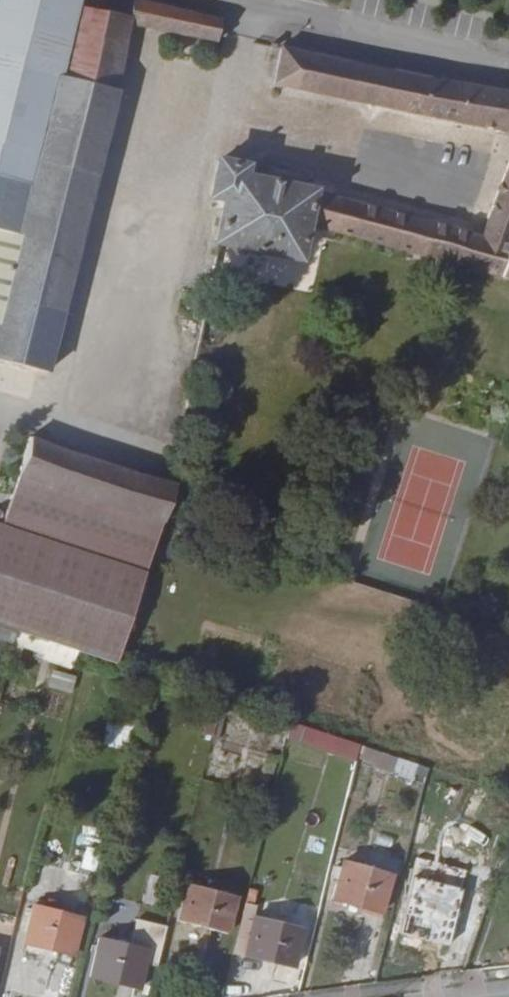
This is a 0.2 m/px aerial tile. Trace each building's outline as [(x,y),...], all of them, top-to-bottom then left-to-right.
[(128,0),(74,0),(33,177),(12,172),(7,191),(0,221),(0,226),(3,227),(0,243),(0,368),(42,379),(105,121),(128,22),(132,1),(128,0)] [(7,191),(12,172),(33,177),(74,0),(0,0),(0,189),(7,191)] [(161,8),(132,1),(128,22),(157,28),(161,8)] [(221,21),(161,8),(157,28),(216,41),(218,33),(221,21)] [(485,87),(376,68),(282,47),(274,86),(508,133),(508,91),(485,87)] [(486,234),(318,190),(240,177),(242,166),(219,162),(211,197),(221,199),(222,203),(213,244),(292,258),(303,223),(437,258),(508,277),(508,149),(486,234)] [(204,294),(193,291),(187,321),(199,323),(204,294)] [(171,482),(27,439),(16,477),(160,521),(171,484),(171,482)] [(160,521),(16,477),(2,528),(144,574),(160,521)] [(18,628),(89,650),(117,660),(144,574),(2,528),(0,527),(0,622),(18,628)] [(0,622),(0,634),(15,638),(18,628),(0,622)] [(67,693),(72,676),(49,669),(44,686),(67,693)] [(302,717),(229,694),(225,706),(297,729),(302,717)] [(392,745),(369,738),(365,750),(387,758),(392,745)] [(391,870),(347,857),(337,894),(381,908),(391,870)] [(238,891),(190,877),(179,913),(229,927),(238,891)] [(462,903),(414,889),(404,927),(451,941),(462,903)] [(78,913),(36,902),(26,936),(69,948),(78,913)] [(301,927),(257,914),(246,951),(292,963),(301,927)] [(165,926),(137,918),(128,947),(100,937),(92,971),(135,984),(142,960),(154,963),(165,926)]
